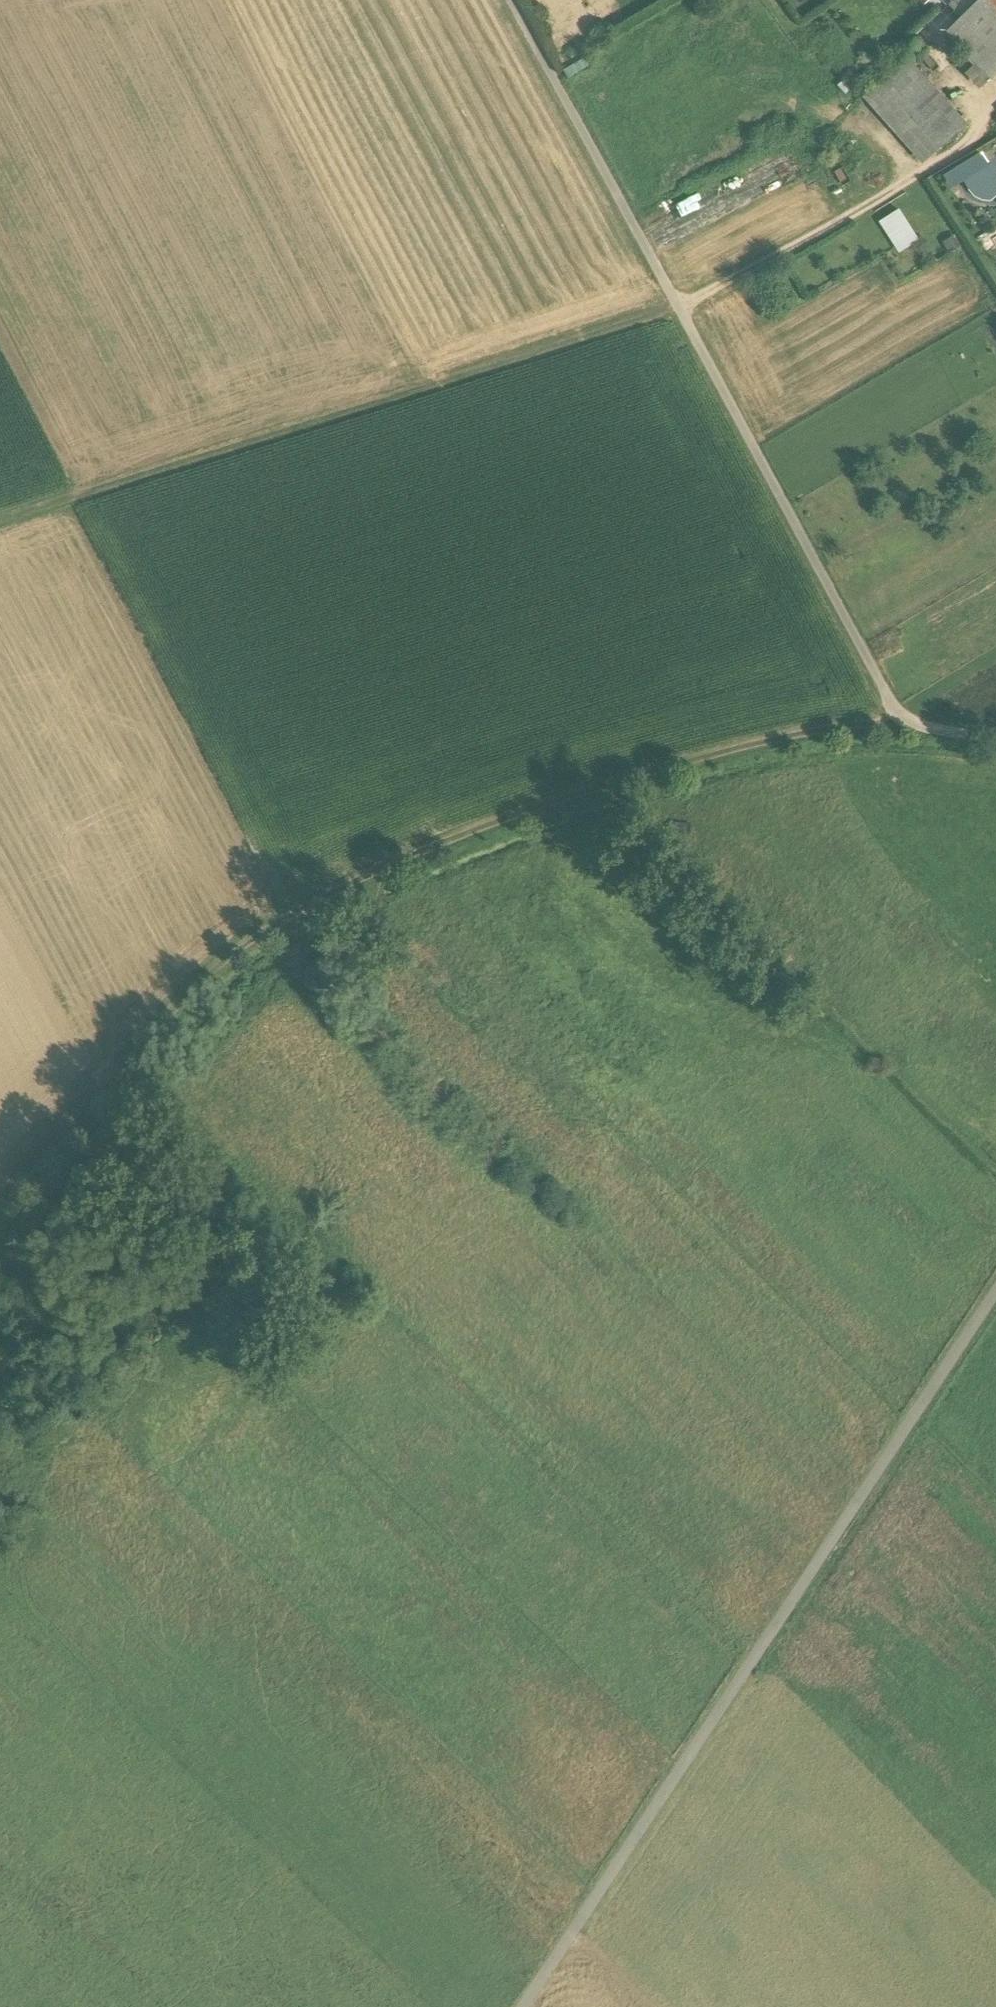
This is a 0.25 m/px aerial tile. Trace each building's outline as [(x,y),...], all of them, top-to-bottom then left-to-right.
[(948,5),(961,19),(947,31),(969,55),(966,58),(973,66),(977,63),(993,80),(995,78),(995,31),(973,7),(980,0),(953,0),(948,5)] [(973,7),(995,31),(995,0),(980,0),(973,7)] [(967,125),(908,59),(886,77),(946,143),(967,125)] [(946,143),(886,77),(863,98),(922,164),(946,143)] [(989,167),(982,156),(946,177),(954,189),(970,179),(970,186),(973,192),(978,197),(985,200),(993,198),(995,196),(995,170),(995,169),(989,167)] [(897,251),(919,241),(903,207),(881,217),(897,251)]
